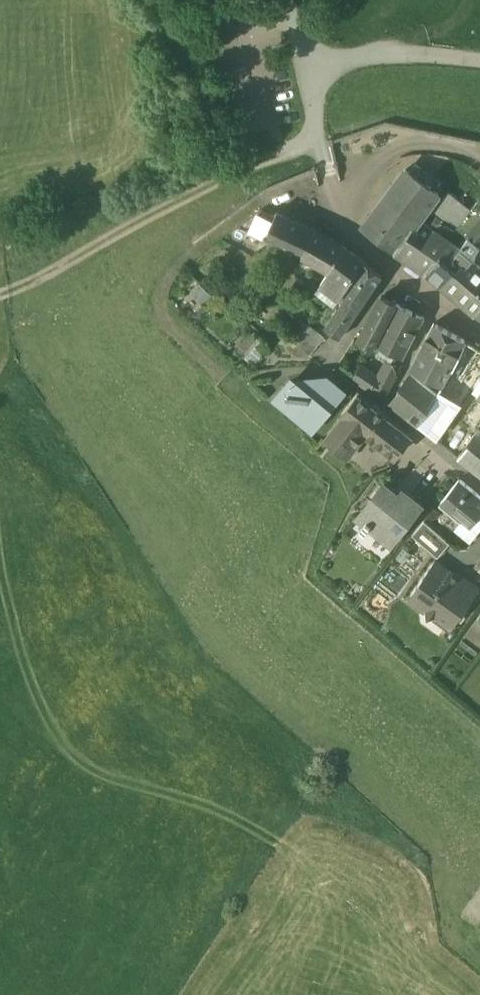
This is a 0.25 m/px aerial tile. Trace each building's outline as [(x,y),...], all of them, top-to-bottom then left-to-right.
[(439,194),(406,170),(386,197),(419,221),(439,194)] [(449,192),(434,211),(445,220),(460,201),(449,192)] [(419,221),(386,197),(363,229),(395,253),(413,229),(419,221)] [(460,201),(445,220),(456,229),(471,210),(460,201)] [(456,229),(457,229),(466,236),(479,219),(479,204),(478,202),(471,210),(456,229)] [(261,210),(239,226),(265,238),(275,217),(261,210)] [(316,230),(278,212),(275,217),(265,238),(282,245),(303,255),(316,231),(316,230)] [(456,230),(437,217),(430,227),(449,240),(457,229),(456,229),(456,230)] [(424,223),(418,232),(413,229),(395,253),(427,274),(427,273),(440,257),(451,243),(452,242),(449,240),(430,227),(424,223)] [(345,247),(316,231),(303,255),(330,269),(345,247)] [(467,240),(461,247),(471,255),(477,248),(467,240)] [(451,243),(440,257),(448,263),(459,249),(451,243)] [(364,262),(345,247),(330,269),(350,283),(364,262)] [(448,263),(440,257),(427,273),(445,287),(463,265),(471,270),(477,260),(471,255),(461,247),(459,249),(448,263)] [(471,255),(477,260),(479,256),(479,250),(477,248),(471,255)] [(471,270),(463,265),(445,287),(458,298),(479,316),(479,315),(479,256),(477,260),(471,270)] [(382,275),(364,262),(350,283),(343,293),(347,296),(362,305),(382,275)] [(350,283),(330,269),(322,281),(341,296),(343,293),(350,283)] [(347,296),(327,326),(342,335),(362,305),(347,296)] [(382,297),(359,341),(373,349),(376,345),(397,305),(382,297)] [(424,318),(397,305),(376,345),(403,359),(424,318)] [(327,337),(309,323),(295,340),(313,355),(327,337)] [(467,342),(435,324),(412,367),(443,387),(449,378),(467,342)] [(262,335),(245,352),(254,361),(271,344),(262,335)] [(467,342),(449,378),(477,396),(479,392),(479,350),(467,342)] [(388,358),(379,375),(361,365),(353,379),(384,399),(402,367),(388,358)] [(330,375),(295,375),(292,373),(272,397),(313,432),(348,391),(330,375)] [(438,396),(414,377),(403,383),(393,404),(418,425),(438,396)] [(440,394),(438,396),(418,425),(479,475),(479,429),(464,416),(477,396),(449,378),(443,387),(440,394)] [(411,436),(358,394),(325,436),(349,454),(366,433),(395,456),(411,436)] [(397,485),(421,499),(427,487),(403,474),(397,485)] [(459,480),(442,502),(471,526),(479,515),(479,497),(459,480)] [(404,497),(385,482),(358,517),(365,522),(361,528),(365,531),(370,525),(392,543),(422,505),(407,493),(404,497)] [(450,544),(424,522),(412,535),(438,557),(450,544)] [(464,582),(435,561),(409,598),(426,610),(428,617),(435,616),(451,628),(459,617),(460,615),(460,610),(472,593),(471,589),(463,583),(464,582)]
